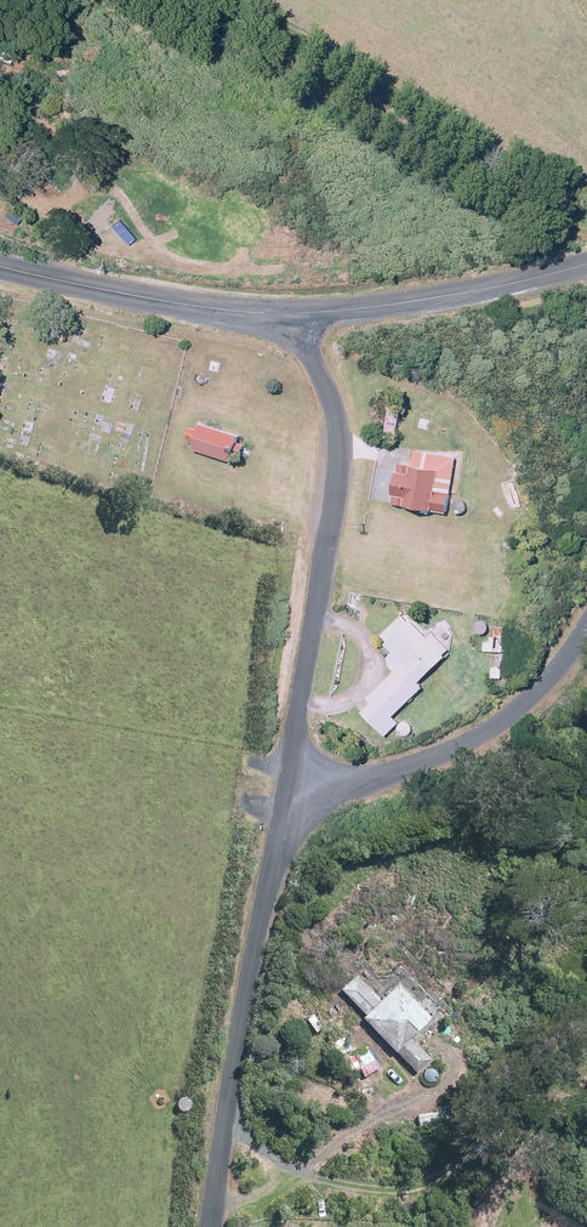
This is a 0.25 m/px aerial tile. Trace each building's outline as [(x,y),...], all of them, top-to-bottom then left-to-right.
[(192,441),(190,448),(234,462),(238,450),(243,451),(245,444),(238,442),(240,436),(203,423),(200,431),(190,427),(186,439),(192,441)] [(442,442),(381,436),(377,473),(395,475),(394,493),(436,497),(442,442)]
